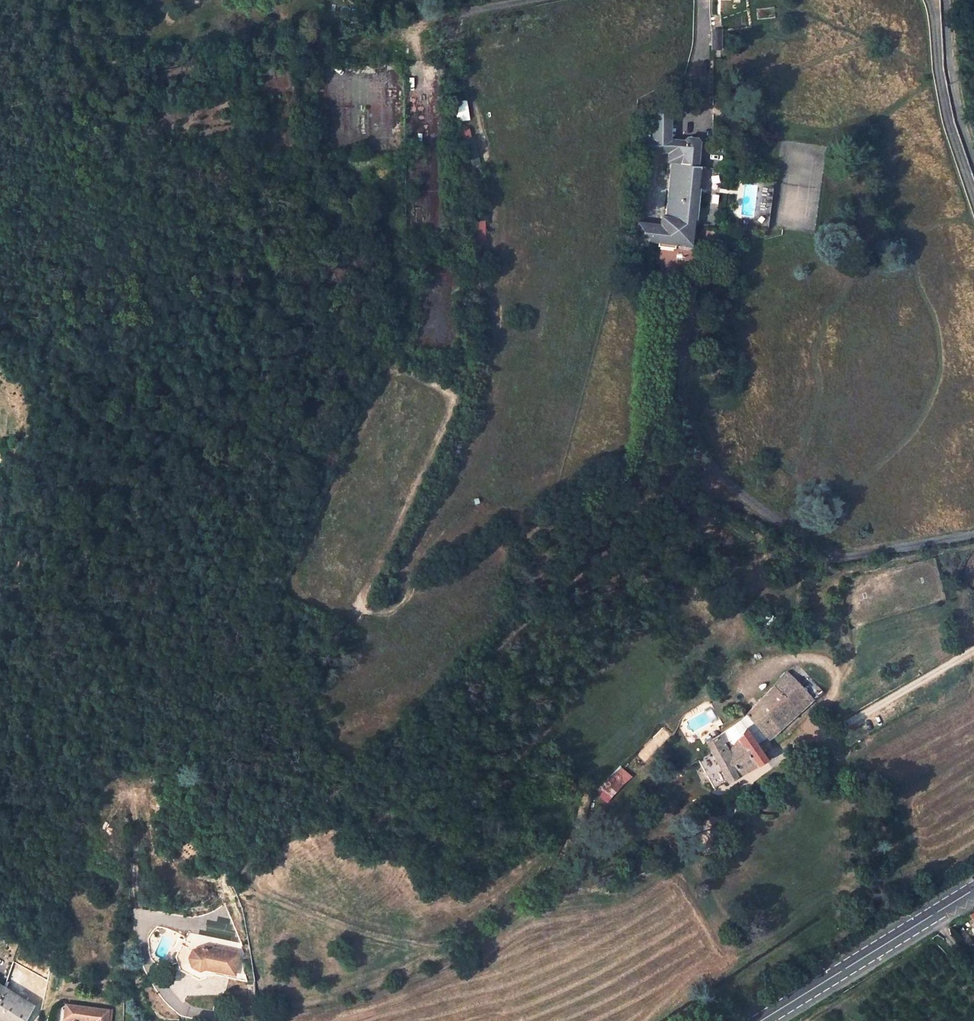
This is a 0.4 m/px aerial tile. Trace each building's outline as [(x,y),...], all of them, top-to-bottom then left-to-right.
[(711,49),(720,49),(720,30),(711,30),(711,49)] [(670,111),(652,112),(652,139),(646,139),(646,158),(644,169),(645,169),(644,178),(649,178),(649,169),(651,169),(652,152),(668,153),(667,162),(671,163),(666,217),(661,217),(660,226),(639,223),(638,239),(691,246),(700,166),(696,165),(699,140),(698,137),(686,136),(683,141),(670,140),(670,111)] [(468,138),(460,141),(464,151),(471,148),(468,138)] [(483,238),(483,221),(471,221),(472,238),(483,238)] [(769,738),(812,700),(788,673),(748,714),(769,738)] [(834,711),(829,703),(817,710),(822,718),(834,711)] [(766,760),(746,728),(728,751),(720,734),(707,742),(727,782),(766,760)] [(595,794),(606,803),(630,776),(619,766),(595,794)] [(197,951),(189,957),(168,958),(168,968),(174,979),(195,986),(210,978),(237,981),(239,959),(234,959),(234,955),(209,952),(209,955),(203,954),(197,951)] [(31,1005),(0,986),(0,1020),(21,1020),(31,1005)] [(93,1020),(101,1020),(103,1008),(65,1003),(63,1017),(91,1020),(93,1020)]
